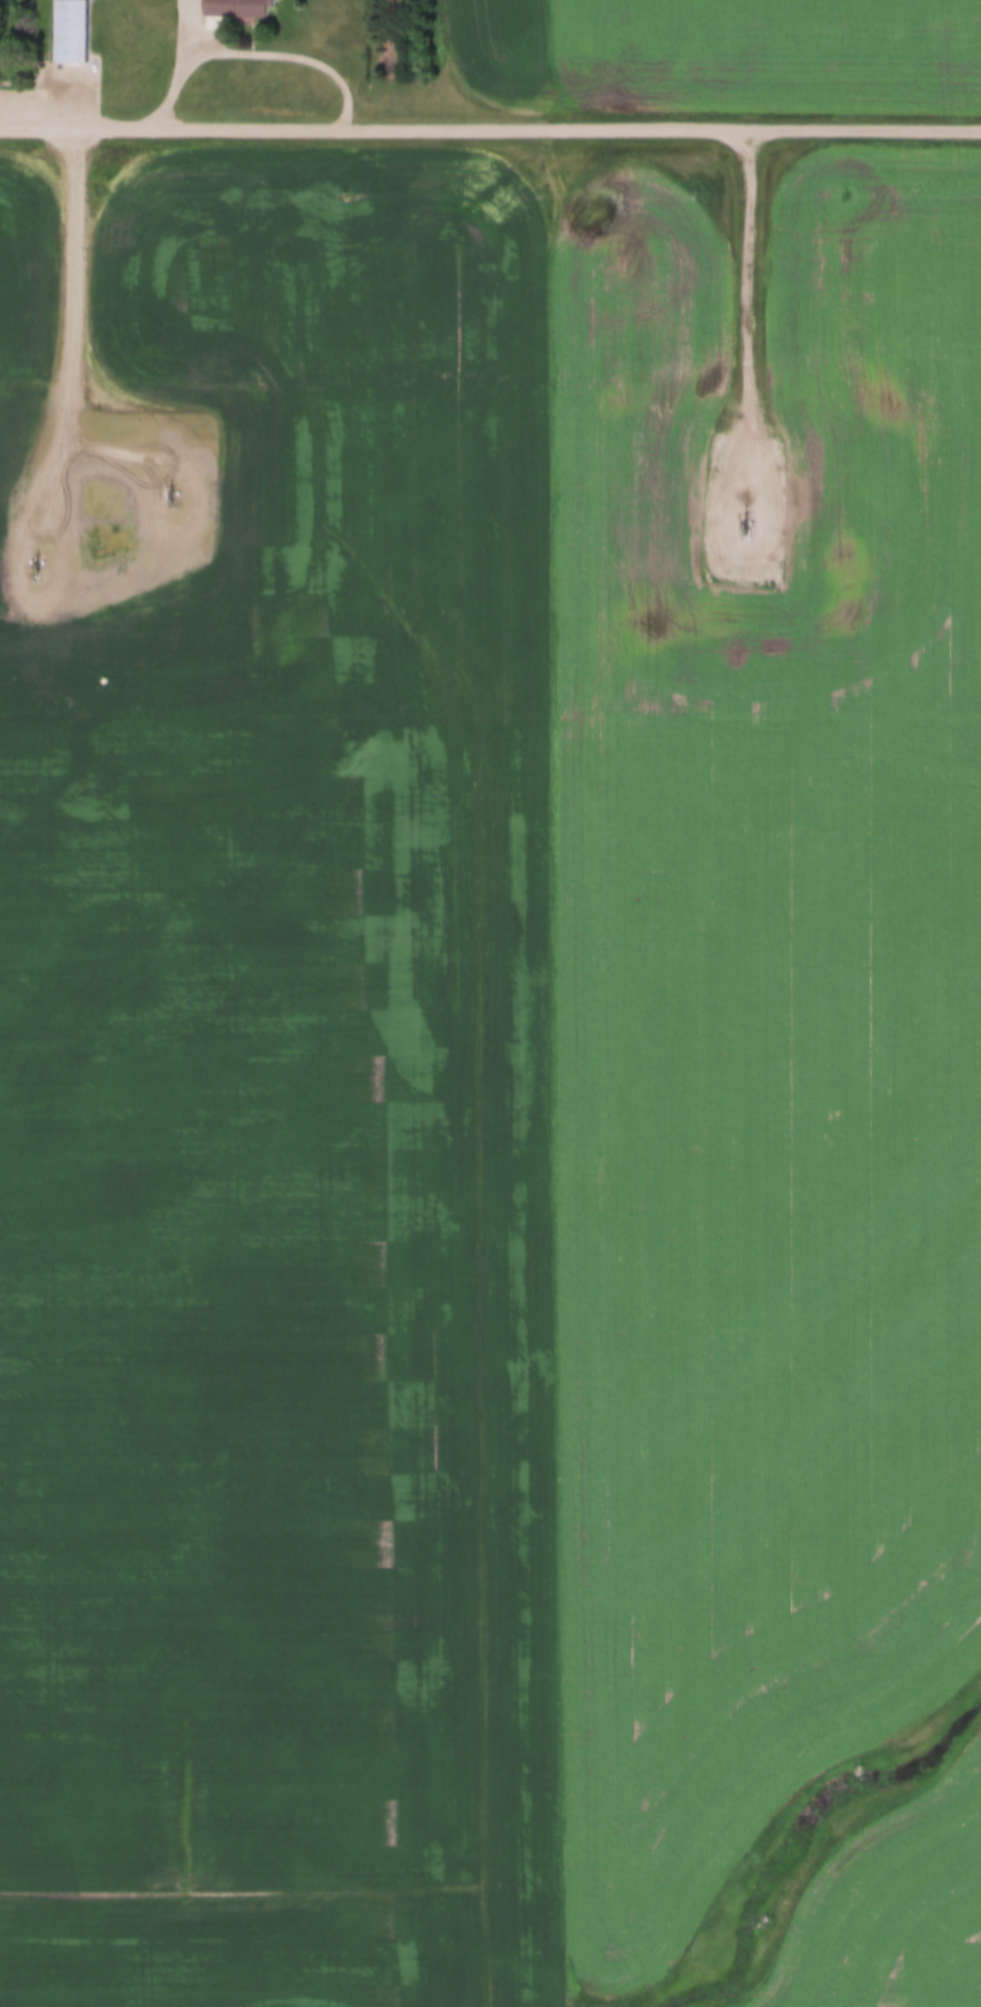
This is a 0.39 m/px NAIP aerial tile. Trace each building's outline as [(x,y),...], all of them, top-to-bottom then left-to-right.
[(54,62),(87,62),(87,0),(54,0),(54,62)] [(203,17),(268,17),(268,7),(274,7),(274,0),(203,0),(203,17)]
